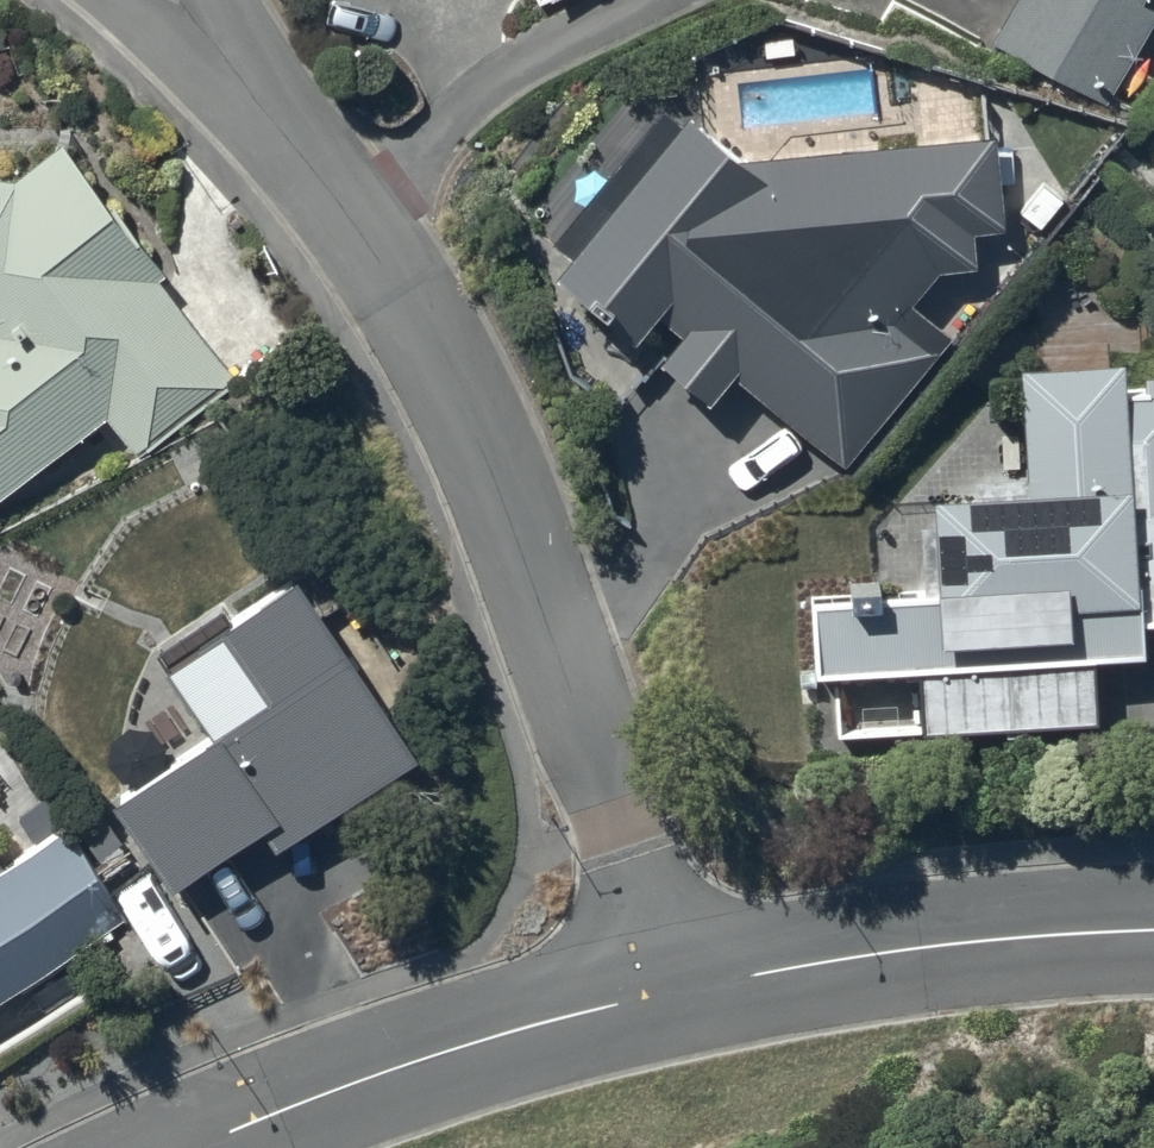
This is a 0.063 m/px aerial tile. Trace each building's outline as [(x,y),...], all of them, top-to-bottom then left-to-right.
[(1009,41),(1105,92),(1145,18),(1132,11),(1138,0),(1031,0),(1009,41)] [(737,159),(681,115),(677,128),(660,115),(555,246),(571,259),(558,275),(634,334),(654,308),(847,460),(947,334),(912,307),(938,275),(975,271),(971,235),(1005,231),(995,134),(737,159)] [(62,143),(15,179),(0,178),(0,316),(1,317),(0,317),(0,503),(106,423),(137,463),(243,382),(62,143)] [(1015,367),(1023,494),(932,499),(938,597),(809,605),(814,675),(925,668),(929,725),(1091,715),(1087,656),(1142,653),(1140,625),(1153,625),(1153,375),(1140,376),(1141,388),(1129,388),(1128,359),(1015,367)] [(424,765),(301,581),(227,630),(220,618),(162,654),(217,743),(119,804),(175,894),(264,839),(276,857),(424,765)] [(114,926),(62,853),(0,897),(0,1007),(114,926)]
